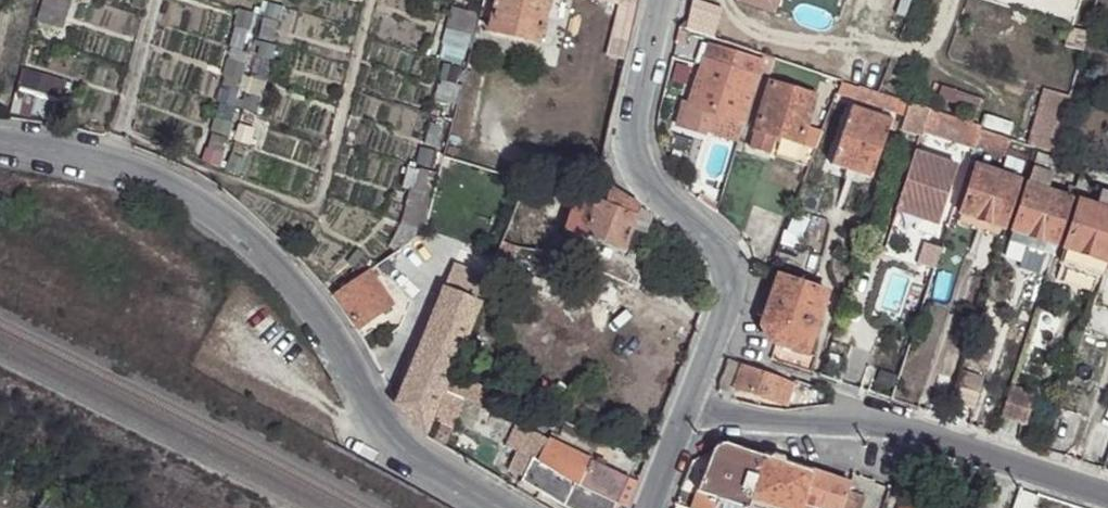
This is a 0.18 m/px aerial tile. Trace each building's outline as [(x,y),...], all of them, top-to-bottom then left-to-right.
[(33,42),(63,53),(78,0),(43,0),(33,42)] [(257,0),(223,0),(217,21),(234,26),(249,29),(257,4),(257,0)] [(261,5),(258,0),(257,0),(257,4),(249,29),(234,26),(227,51),(247,57),(255,27),(261,5)] [(479,18),(484,0),(466,0),(462,15),(479,18)] [(490,21),(496,0),(484,0),(479,18),(490,21)] [(548,0),(496,0),(490,21),(488,32),(539,45),(548,0)] [(777,18),(783,0),(739,0),(737,5),(777,18)] [(260,22),(283,25),(283,9),(262,6),(260,22)] [(440,45),(461,51),(470,20),(449,12),(440,45)] [(630,47),(634,27),(616,23),(611,42),(630,47)] [(685,31),(678,29),(674,47),(682,48),(685,31)] [(625,67),(630,47),(611,42),(606,63),(625,67)] [(709,48),(704,60),(733,70),(737,57),(709,48)] [(241,76),(247,57),(227,51),(210,85),(235,94),(240,91),(243,78),(241,76)] [(259,61),(247,57),(241,76),(243,78),(253,80),(259,61)] [(733,70),(704,60),(690,102),(688,107),(711,114),(731,121),(741,124),(757,79),(740,73),(733,70)] [(745,60),(740,73),(757,79),(761,65),(745,60)] [(454,111),(464,73),(435,62),(428,87),(431,104),(454,111)] [(16,107),(14,117),(53,123),(59,102),(64,87),(39,77),(33,95),(29,105),(29,108),(16,107)] [(813,130),(823,133),(834,99),(838,87),(828,84),(813,130)] [(771,85),(757,133),(774,139),(800,148),(816,100),(771,85)] [(237,111),(267,121),(275,97),(244,86),(239,100),(242,102),(237,111)] [(73,90),(64,87),(59,102),(69,106),(73,90)] [(861,94),(838,87),(834,99),(857,106),(861,94)] [(1032,148),(1049,153),(1066,96),(1040,89),(1023,145),(1032,148)] [(33,95),(20,93),(17,103),(29,105),(33,95)] [(878,99),(861,94),(857,106),(874,112),(878,99)] [(905,108),(878,99),(874,112),(902,121),(905,108)] [(185,158),(220,173),(235,115),(196,101),(187,125),(194,127),(185,158)] [(688,107),(690,102),(686,101),(678,126),(703,134),(707,126),(711,114),(688,107)] [(978,129),(926,111),(919,132),(971,151),(972,148),(977,132),(978,129)] [(399,143),(409,147),(429,153),(434,137),(440,122),(409,112),(399,143)] [(848,113),(831,168),(872,181),(889,126),(848,113)] [(731,121),(711,114),(707,126),(727,133),(731,121)] [(235,115),(220,173),(238,180),(249,149),(260,153),(268,128),(235,115)] [(806,148),(818,152),(823,133),(813,130),(806,148)] [(977,132),(972,148),(1003,159),(1009,143),(977,132)] [(774,139),(757,133),(750,152),(769,158),(774,139)] [(429,153),(409,147),(403,168),(433,175),(442,138),(434,137),(429,153)] [(913,154),(894,213),(937,226),(956,169),(913,154)] [(1067,167),(1057,164),(1036,157),(1034,167),(1048,172),(1063,178),(1067,167)] [(1085,165),(1061,157),(1057,164),(1067,167),(1063,178),(1048,172),(1047,177),(1064,183),(1068,174),(1080,178),(1085,165)] [(1004,232),(1019,185),(974,171),(960,217),(1004,232)] [(1087,171),(1082,182),(1107,191),(1107,178),(1087,171)] [(413,197),(426,199),(432,178),(414,175),(410,195),(413,197)] [(1055,249),(1072,202),(1066,201),(1028,189),(1013,234),(1055,249)] [(1072,202),(1075,190),(1069,189),(1066,201),(1072,202)] [(643,213),(607,192),(603,204),(640,219),(634,233),(646,238),(653,221),(643,213)] [(640,219),(603,204),(593,202),(571,197),(554,193),(549,224),(562,230),(585,238),(586,234),(625,252),(634,233),(640,219)] [(415,231),(426,199),(413,197),(409,204),(396,199),(389,222),(415,231)] [(1107,266),(1107,215),(1080,206),(1065,253),(1107,266)] [(955,228),(1000,243),(1004,232),(960,217),(955,228)] [(354,254),(370,272),(416,239),(409,233),(392,240),(379,231),(354,254)] [(1051,261),(1055,249),(1013,234),(1009,246),(1051,261)] [(506,264),(508,264),(515,248),(502,243),(495,260),(506,264)] [(1105,278),(1107,269),(1107,266),(1065,253),(1061,264),(1105,278)] [(478,257),(470,273),(486,280),(494,263),(478,257)] [(453,266),(444,290),(476,305),(486,280),(470,273),(453,266)] [(370,272),(337,294),(362,328),(393,305),(370,272)] [(828,294),(778,278),(765,322),(776,345),(807,355),(828,294)] [(444,290),(396,404),(424,437),(451,374),(476,305),(444,290)] [(719,385),(718,392),(731,397),(734,389),(741,366),(729,362),(719,385)] [(741,366),(734,389),(785,407),(793,385),(741,366)] [(961,372),(950,403),(953,403),(967,408),(972,411),(982,380),(961,372)] [(469,403),(476,385),(454,376),(446,393),(465,401),(469,403)] [(476,385),(469,403),(489,412),(497,395),(476,385)] [(1009,388),(999,419),(1002,420),(1017,425),(1022,427),(1032,397),(1009,388)] [(453,427),(465,401),(446,393),(435,418),(440,421),(453,427)] [(446,444),(453,427),(440,421),(432,438),(446,444)] [(534,461),(540,465),(553,444),(532,435),(523,455),(526,456),(531,459),(534,461)] [(553,444),(540,465),(564,478),(576,454),(553,444)] [(713,452),(699,492),(719,499),(725,501),(742,507),(748,507),(751,499),(766,457),(727,445),(713,452)] [(509,473),(524,479),(534,461),(531,459),(526,456),(523,455),(518,453),(509,473)] [(576,454),(564,478),(578,486),(591,461),(576,454)] [(766,457),(751,499),(778,507),(799,507),(801,502),(812,473),(766,457)] [(540,465),(534,461),(524,479),(522,483),(565,507),(617,507),(629,481),(591,461),(578,486),(564,478),(540,465)] [(812,473),(801,502),(799,507),(861,507),(865,499),(847,493),(850,485),(812,473)] [(699,492),(693,507),(715,507),(719,499),(699,492)] [(725,501),(719,499),(715,507),(723,507),(725,501)] [(751,499),(748,507),(750,507),(778,507),(751,499)]
